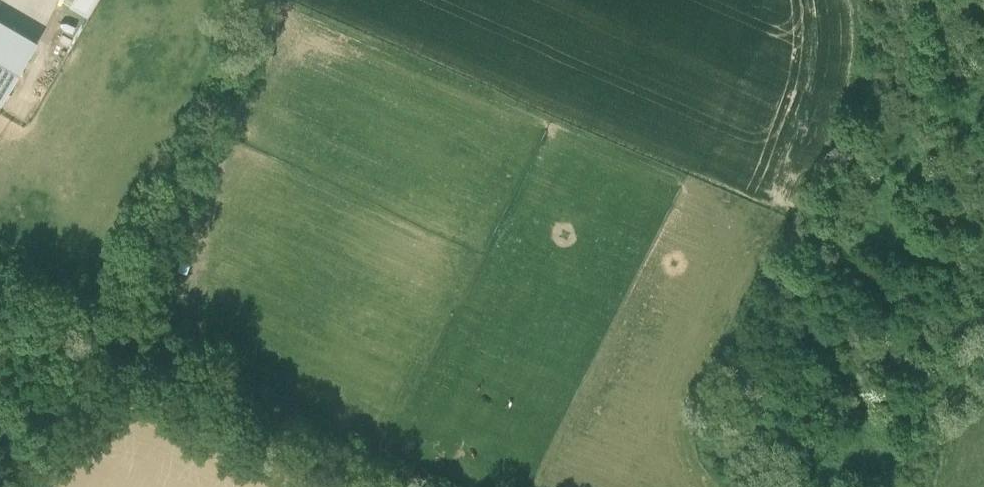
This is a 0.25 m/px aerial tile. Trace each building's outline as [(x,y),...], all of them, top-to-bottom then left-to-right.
[(36,35),(0,14),(0,96),(36,35)]
